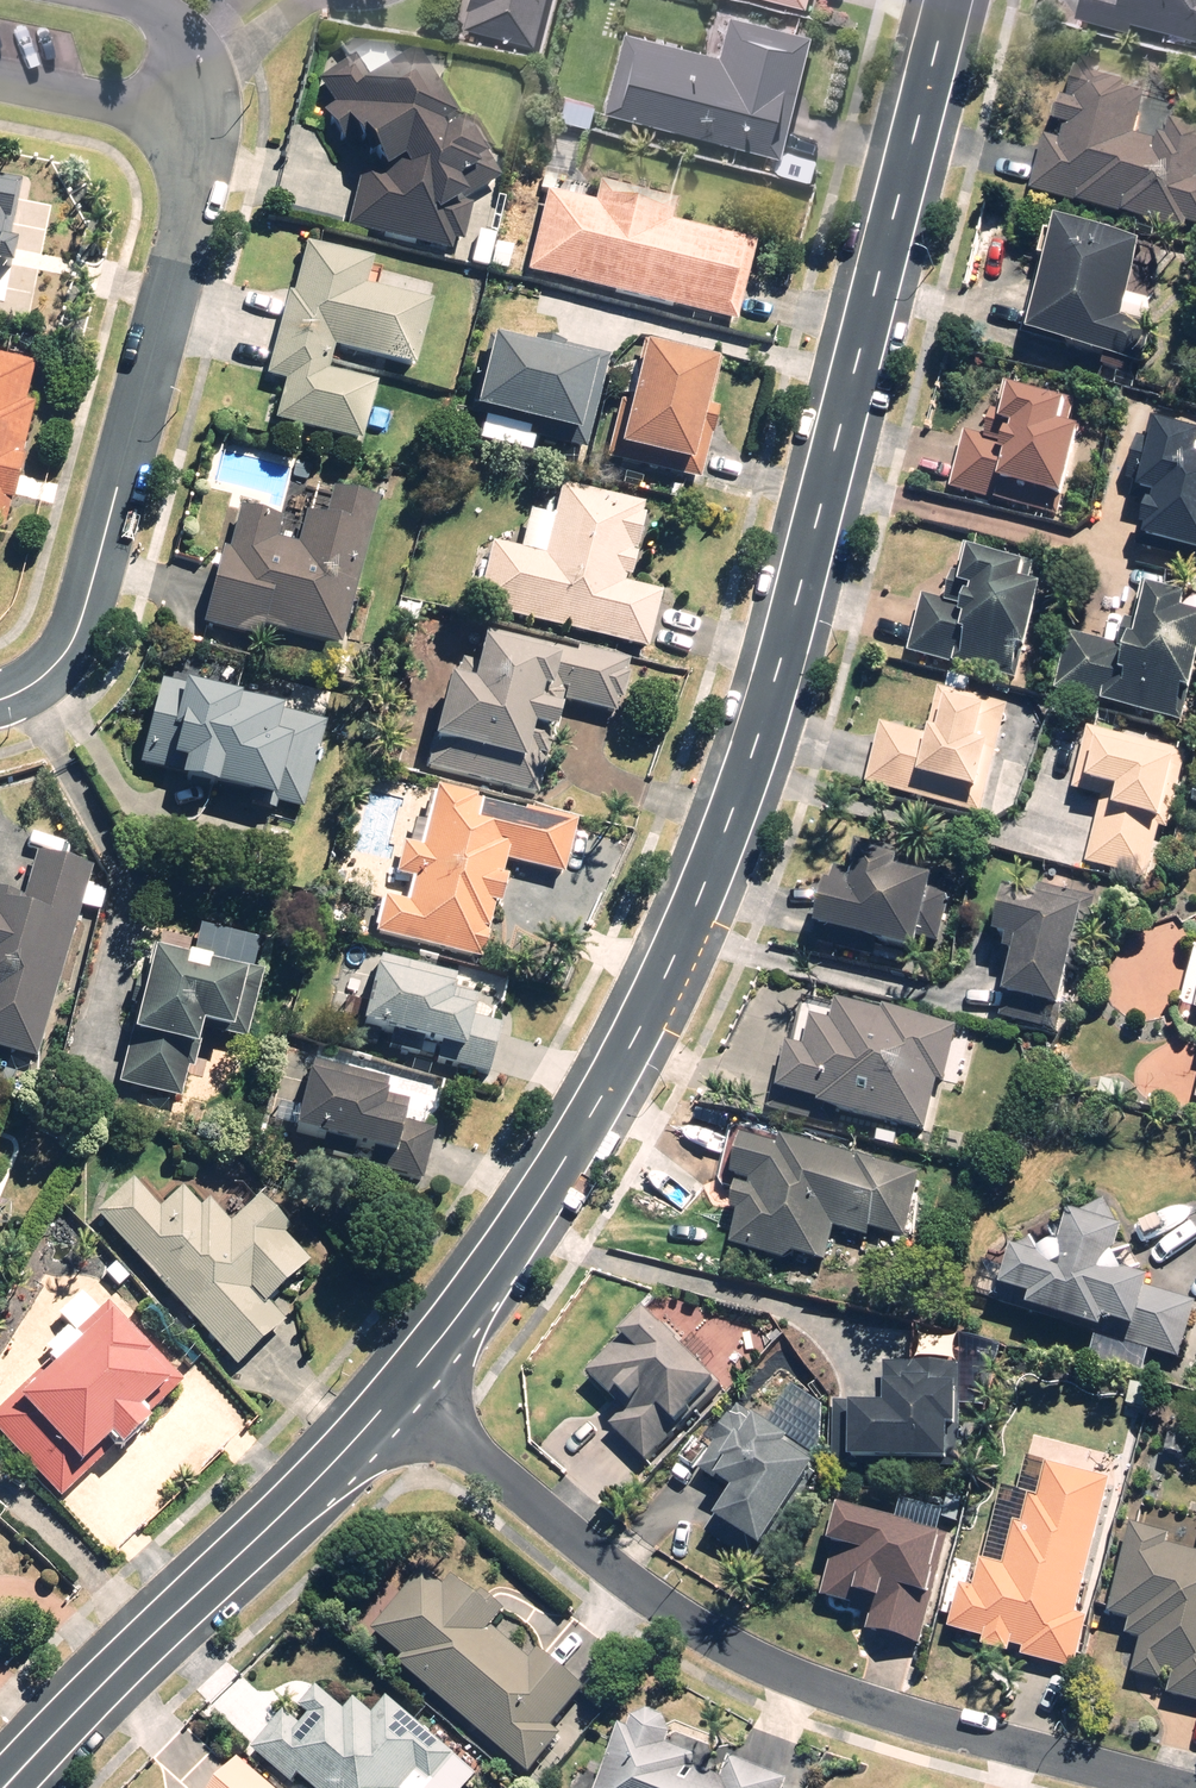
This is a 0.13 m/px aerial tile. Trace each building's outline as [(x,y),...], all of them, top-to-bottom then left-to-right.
[(459,31),(537,47),(547,0),(466,0),(459,31)] [(804,9),(806,0),(767,0),(804,9)] [(1073,17),(1129,32),(1131,23),(1195,40),(1195,0),(1078,0),(1073,17)] [(620,31),(599,113),(779,160),(811,38),(727,16),(716,56),(620,31)] [(452,121),(414,61),(398,72),(376,42),(317,83),(327,98),(316,107),(347,152),(355,146),(372,170),(362,168),(348,227),(450,251),(452,241),(462,243),(469,204),(457,190),(486,171),(483,166),(498,156),(469,110),(452,121)] [(1028,201),(1182,235),(1183,230),(1195,233),(1195,127),(1167,121),(1164,137),(1154,134),(1153,142),(1136,138),(1149,83),(1079,68),(1077,79),(1067,77),(1055,128),(1044,126),(1028,201)] [(562,100),(559,123),(590,127),(593,105),(562,100)] [(542,195),(523,275),(737,326),(757,243),(670,223),(676,200),(597,181),(591,206),(542,195)] [(0,184),(0,260),(4,236),(12,237),(21,188),(0,184)] [(498,245),(500,236),(479,232),(471,272),(508,280),(514,249),(498,245)] [(1152,325),(1146,323),(1150,305),(1131,300),(1142,251),(1057,232),(1055,242),(1046,240),(1023,340),(1142,367),(1152,325)] [(414,375),(430,308),(364,293),(370,267),(308,252),(298,295),(287,292),(267,380),(288,385),(278,424),(363,445),(376,388),(329,377),(334,356),(414,375)] [(607,360),(532,341),(530,349),(493,339),(473,417),(486,420),(480,441),(531,455),(533,446),(581,459),(607,360)] [(711,405),(719,362),(639,347),(635,370),(613,366),(607,400),(618,402),(606,467),(706,485),(721,406),(711,405)] [(35,411),(24,408),(32,374),(0,366),(0,535),(4,536),(35,411)] [(966,441),(953,492),(1061,521),(1083,437),(1062,432),(1066,415),(1011,400),(1006,416),(994,413),(986,446),(966,441)] [(1151,424),(1132,507),(1147,511),(1138,551),(1195,564),(1195,434),(1151,424)] [(529,513),(487,544),(471,611),(647,653),(661,593),(628,585),(646,510),(561,490),(554,519),(529,513)] [(340,658),(380,506),(335,494),(328,521),(308,516),(299,551),(277,546),(284,522),(241,511),(230,553),(220,550),(199,629),(263,646),(265,639),(340,658)] [(925,603),(910,659),(1018,688),(1042,600),(1020,594),(1025,574),(962,557),(948,609),(925,603)] [(1059,697),(1176,724),(1181,701),(1192,703),(1195,687),(1195,624),(1183,621),(1189,599),(1146,589),(1137,627),(1123,624),(1119,644),(1066,632),(1059,662),(1067,664),(1059,697)] [(444,660),(418,775),(540,803),(545,781),(524,776),(532,740),(553,744),(561,711),(613,723),(627,663),(486,631),(478,667),(444,660)] [(985,824),(1013,698),(987,693),(983,708),(968,704),(972,686),(948,680),(944,697),(936,695),(926,740),(883,730),(868,799),(985,824)] [(324,724),(156,683),(135,768),(180,779),(177,788),(301,819),(324,724)] [(1152,882),(1180,752),(1091,733),(1077,797),(1096,801),(1093,817),(1104,819),(1094,870),(1152,882)] [(576,824),(433,792),(421,849),(404,845),(396,879),(409,882),(403,906),(381,901),(372,943),(476,966),(488,913),(500,916),(508,882),(501,880),(503,867),(564,881),(576,824)] [(894,876),(898,854),(854,846),(848,878),(829,875),(817,939),(920,958),(934,884),(894,876)] [(20,902),(0,896),(0,1052),(34,1063),(90,879),(33,861),(20,902)] [(1067,1019),(1083,923),(1088,924),(1092,904),(1047,897),(1046,905),(999,897),(992,943),(1011,947),(999,1022),(1054,1031),(1056,1017),(1067,1019)] [(1183,1004),(1195,1007),(1195,950),(1183,1004)] [(260,976),(153,951),(121,1090),(178,1103),(185,1075),(195,1077),(204,1038),(228,1044),(240,991),(256,995),(260,976)] [(486,1084),(500,1024),(472,1017),(476,999),(453,994),(456,980),(377,961),(358,1043),(380,1048),(382,1042),(435,1054),(431,1071),(486,1084)] [(959,1033),(884,1018),(883,1023),(839,1014),(835,1032),(812,1028),(806,1055),(788,1051),(774,1118),(833,1131),(836,1117),(925,1135),(935,1088),(947,1090),(959,1033)] [(386,1085),(309,1064),(288,1143),(368,1164),(364,1179),(418,1194),(429,1153),(400,1145),(411,1104),(383,1096),(386,1085)] [(1131,1088),(1096,1081),(1091,1106),(1126,1113),(1131,1088)] [(922,1180),(783,1149),(782,1153),(741,1144),(732,1185),(737,1186),(731,1217),(742,1219),(734,1255),(790,1267),(791,1259),(828,1267),(835,1235),(877,1244),(878,1237),(908,1243),(922,1180)] [(133,1183),(95,1216),(234,1373),(285,1327),(268,1308),(309,1272),(283,1243),(292,1236),(260,1201),(229,1228),(208,1205),(201,1211),(184,1192),(159,1213),(133,1183)] [(1153,1358),(1178,1366),(1195,1309),(1195,1306),(1137,1287),(1144,1284),(1129,1248),(1122,1251),(1104,1204),(1056,1226),(1053,1218),(1021,1232),(1029,1250),(1017,1254),(1001,1304),(1026,1312),(1024,1319),(1093,1341),(1084,1371),(1144,1388),(1153,1358)] [(0,1412),(0,1434),(59,1502),(88,1477),(83,1471),(108,1449),(115,1458),(145,1432),(135,1421),(175,1386),(107,1308),(100,1314),(82,1294),(54,1319),(62,1328),(38,1349),(53,1366),(0,1412)] [(721,1388),(647,1316),(587,1377),(609,1399),(600,1408),(614,1421),(606,1429),(644,1466),(721,1388)] [(959,1438),(962,1369),(880,1365),(879,1409),(833,1407),(831,1468),(948,1473),(950,1438),(959,1438)] [(795,1448),(740,1410),(697,1472),(733,1498),(706,1538),(752,1570),(815,1479),(787,1460),(795,1448)] [(1077,1621),(1112,1484),(1047,1468),(1039,1501),(1031,1499),(1023,1532),(1012,1529),(1002,1570),(983,1566),(973,1605),(958,1601),(950,1633),(983,1641),(980,1651),(1008,1658),(1011,1648),(1022,1651),(1019,1660),(1080,1675),(1093,1625),(1077,1621)] [(921,1653),(943,1543),(840,1523),(823,1610),(871,1619),(866,1643),(921,1653)] [(1173,1552),(1176,1538),(1133,1528),(1112,1620),(1134,1625),(1129,1647),(1140,1649),(1133,1680),(1162,1687),(1165,1672),(1178,1675),(1172,1700),(1195,1705),(1195,1557),(1173,1552)] [(422,1573),(370,1632),(404,1662),(397,1670),(523,1782),(562,1737),(552,1729),(584,1693),(536,1650),(525,1662),(490,1631),(505,1614),(482,1594),(475,1602),(450,1579),(440,1590),(422,1573)] [(247,1748),(292,1787),(298,1780),(307,1787),(466,1787),(479,1774),(391,1696),(372,1717),(356,1703),(345,1716),(314,1689),(298,1708),(309,1717),(300,1728),(280,1711),(247,1748)] [(595,1787),(787,1787),(789,1783),(727,1759),(719,1780),(694,1770),(699,1759),(666,1746),(669,1736),(663,1722),(646,1715),(630,1723),(627,1732),(619,1728),(595,1787)] [(239,1765),(220,1787),(268,1787),(239,1765)]
